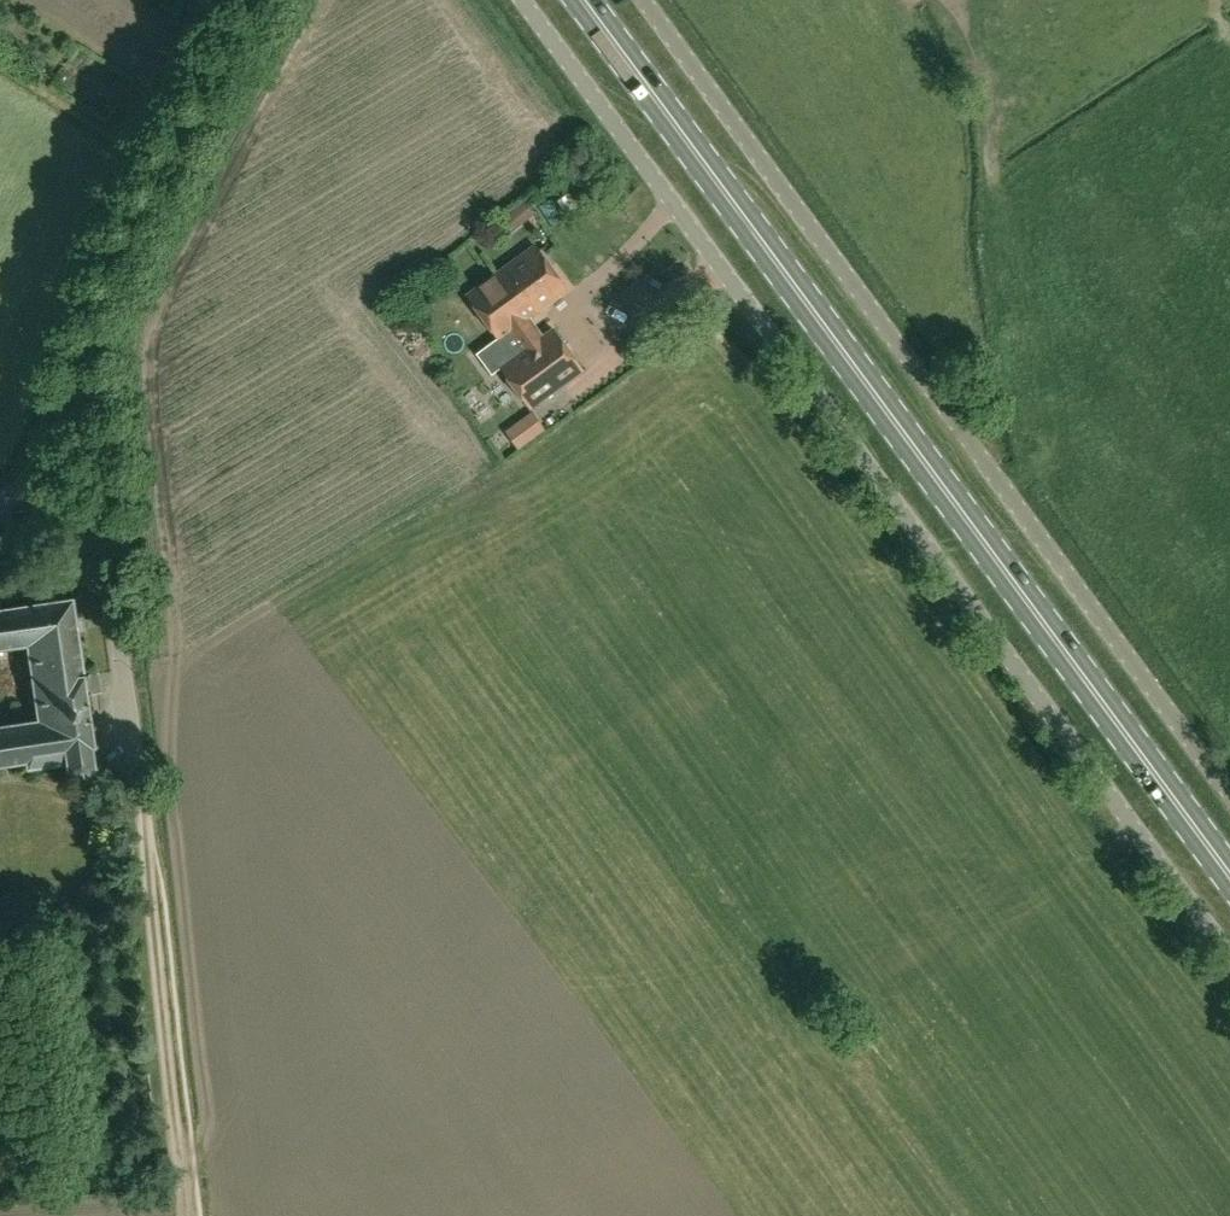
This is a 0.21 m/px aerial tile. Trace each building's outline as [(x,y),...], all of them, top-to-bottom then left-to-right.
[(506,267),(466,296),(499,341),(501,340),(514,358),(499,368),(530,410),(582,371),(552,330),(539,339),(526,322),(539,312),(537,309),(565,288),(538,252),(510,272),(506,267)] [(533,410),(506,431),(519,448),(546,428),(533,410)] [(102,692),(99,672),(86,674),(74,596),(0,607),(0,648),(28,644),(39,719),(0,725),(0,766),(27,762),(28,769),(67,763),(68,770),(78,777),(90,776),(97,766),(94,745),(97,745),(89,694),(102,692)]
